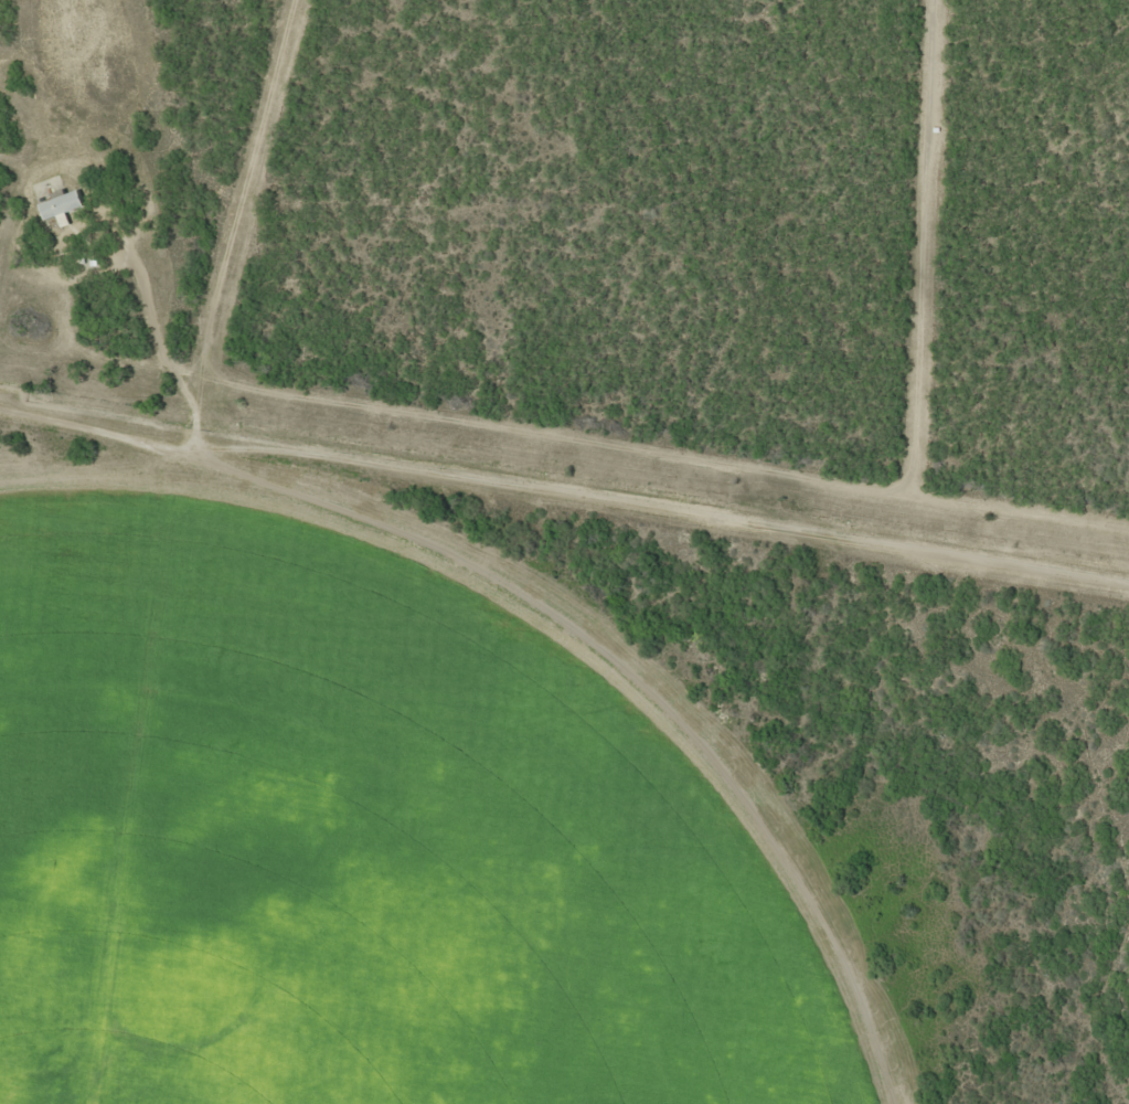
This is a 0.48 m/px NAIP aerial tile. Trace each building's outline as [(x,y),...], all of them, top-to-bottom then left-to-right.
[(83,208),(78,191),(39,203),(44,220),(83,208)]
